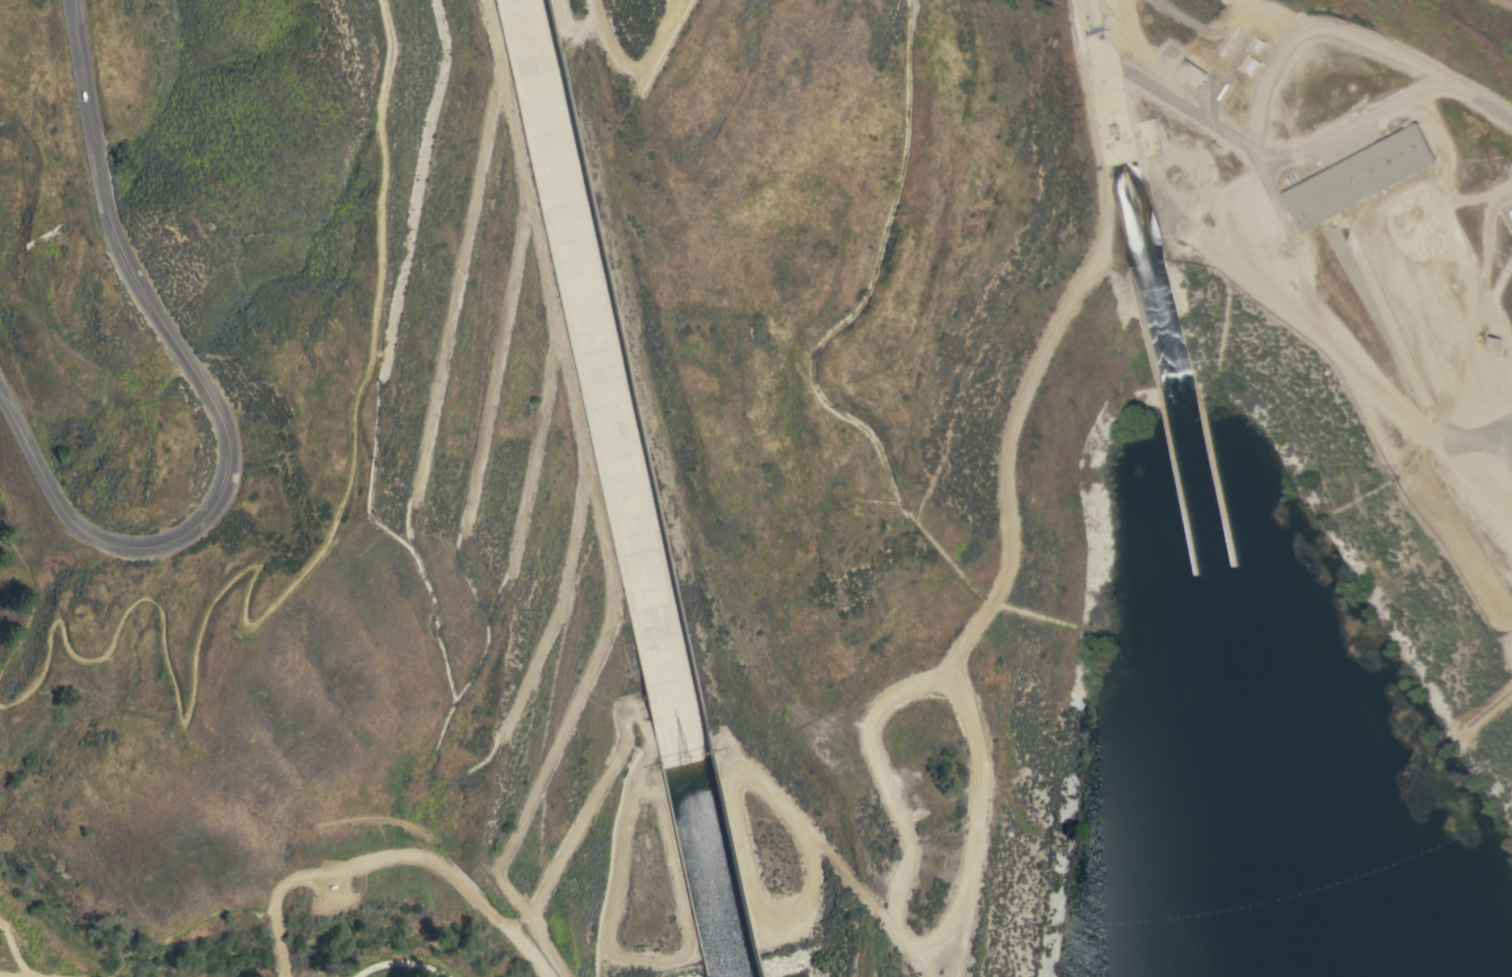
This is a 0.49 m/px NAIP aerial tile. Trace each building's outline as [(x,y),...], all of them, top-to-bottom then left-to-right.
[(1091,34),(1084,0),(1098,0),(1103,25),(1106,24),(1107,31),(1110,30),(1112,41),(1121,53),(1144,160),(1109,167),(1086,60),(1089,47),(1086,35),(1091,34)] [(1200,90),(1177,75),(1187,59),(1210,74),(1200,90)] [(1303,234),(1295,218),(1293,219),(1289,213),(1292,212),(1282,194),(1406,129),(1402,123),(1408,119),(1412,126),(1419,122),(1439,162),(1303,234)] [(1499,351),(1486,348),(1490,336),(1502,339),(1499,351)]
